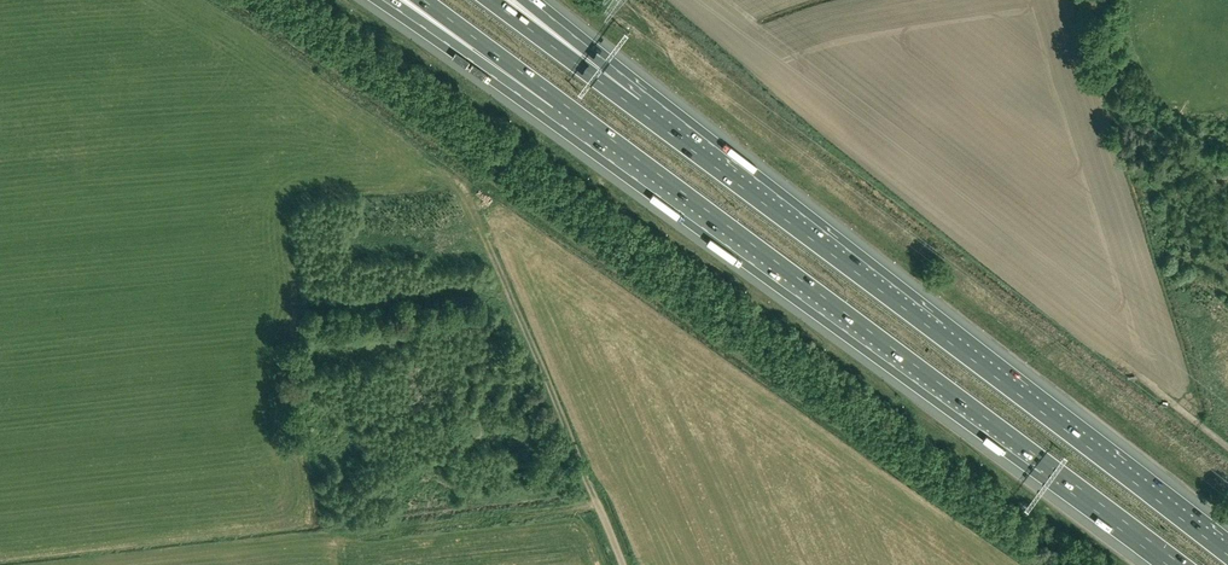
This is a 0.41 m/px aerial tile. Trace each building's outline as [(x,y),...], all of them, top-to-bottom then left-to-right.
[(852,237),(848,243),(876,265),(880,259),(852,237)] [(979,426),(975,431),(1003,449),(1007,443),(979,426)]
